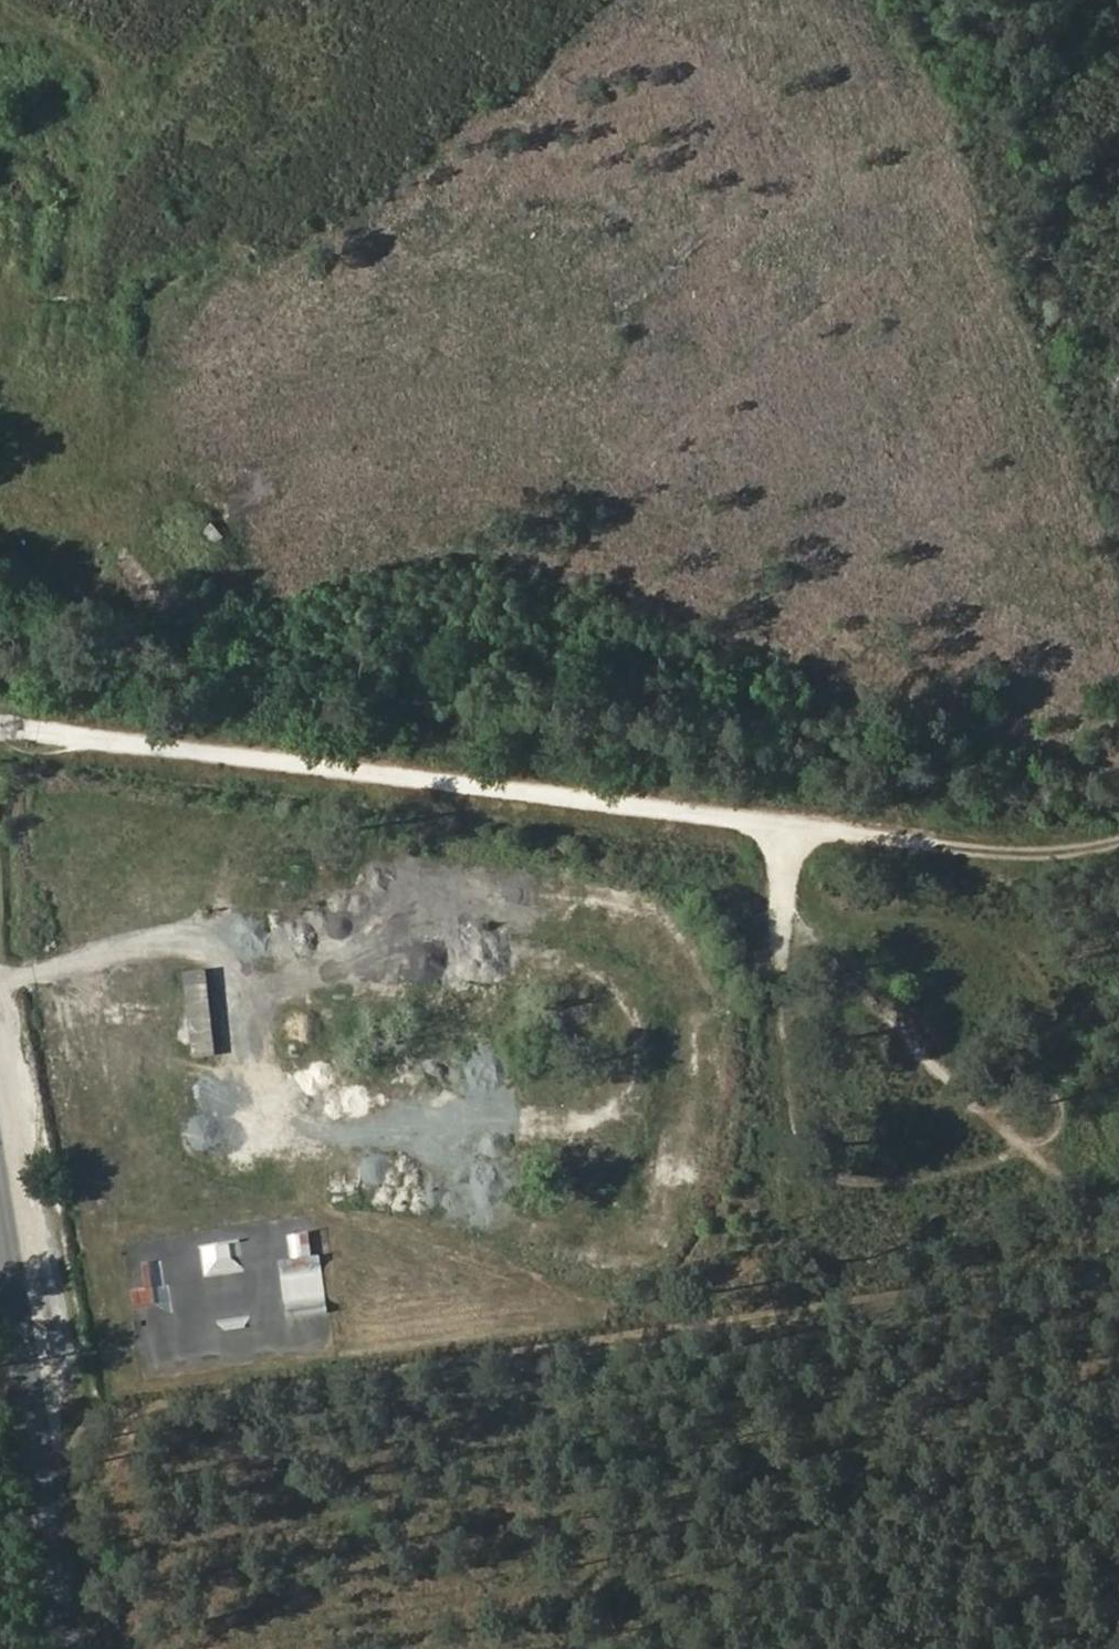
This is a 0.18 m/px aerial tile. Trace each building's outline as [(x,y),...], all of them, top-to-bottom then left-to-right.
[(161,622),(179,607),(128,547),(110,562),(161,622)] [(214,1054),(204,973),(185,976),(194,1056),(214,1054)] [(284,1311),(324,1304),(311,1229),(285,1233),(289,1258),(275,1260),(284,1311)] [(198,1244),(204,1277),(245,1270),(238,1237),(198,1244)] [(147,1262),(156,1309),(171,1307),(162,1259),(147,1262)]
